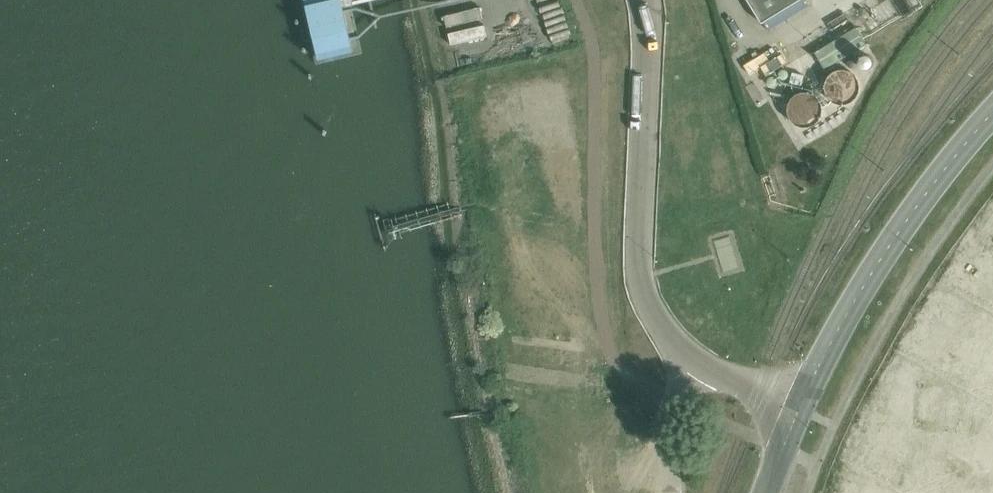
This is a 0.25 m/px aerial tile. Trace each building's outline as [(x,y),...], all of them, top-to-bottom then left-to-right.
[(762,26),(805,0),(746,0),(762,26)] [(825,70),(865,45),(855,29),(815,54),(825,70)] [(493,40),(475,45),(479,60),(497,56),(493,40)]
